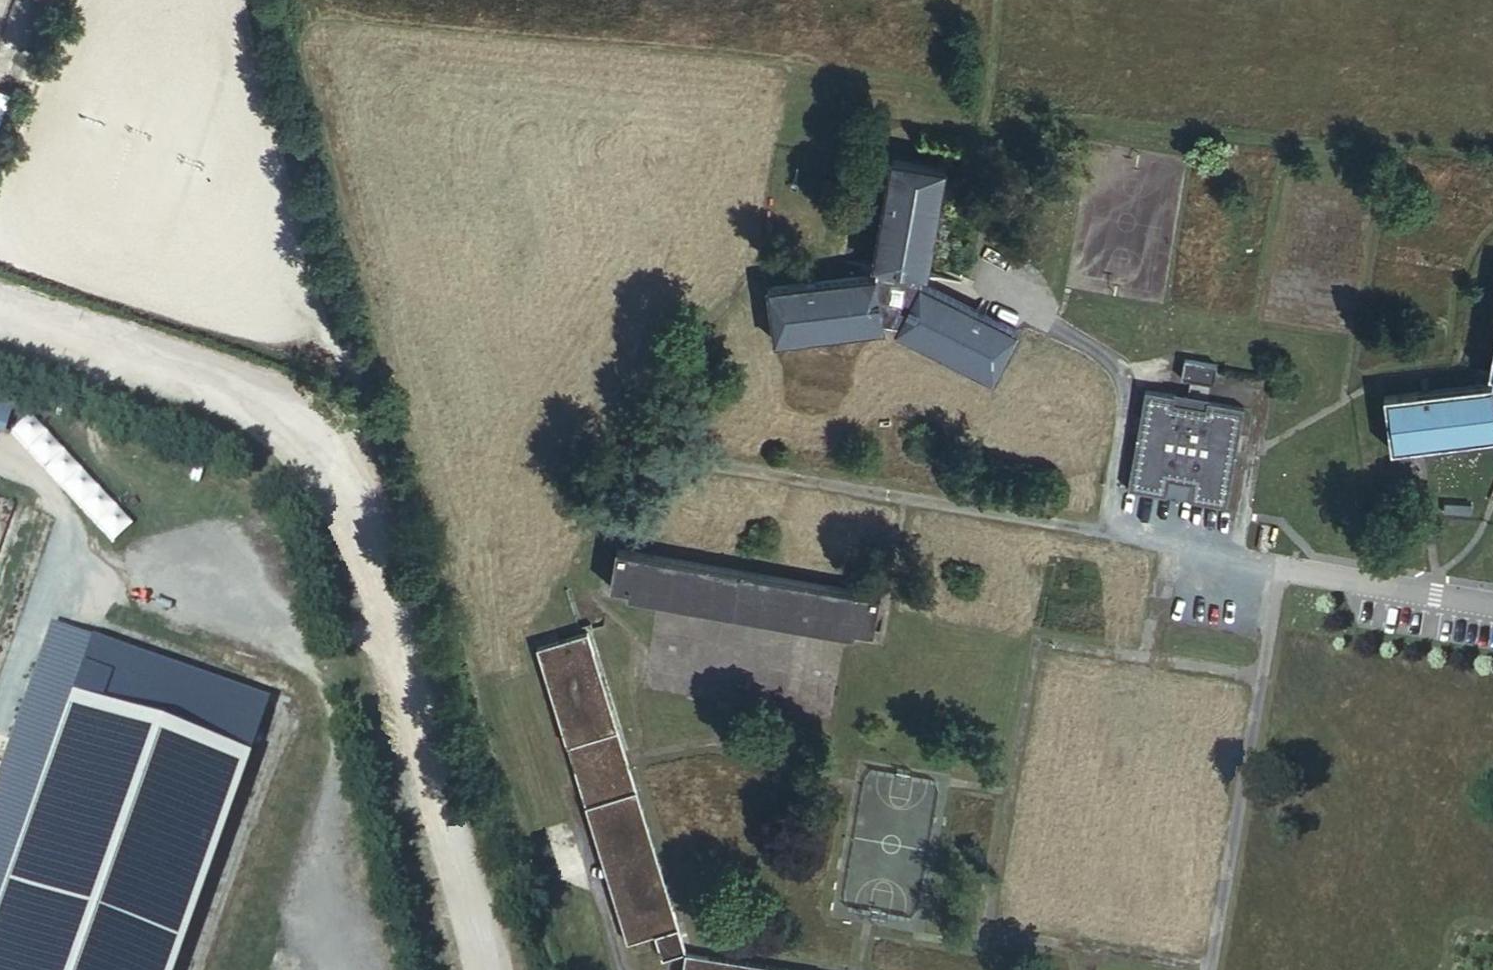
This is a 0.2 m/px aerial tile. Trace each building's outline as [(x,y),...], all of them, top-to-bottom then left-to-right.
[(876,277),(772,289),(777,337),(882,326),(883,318),(896,321),(897,329),(994,375),(1016,331),(915,281),(917,272),(926,272),(943,177),(891,167),(874,264),(878,266),(876,277)] [(1216,369),(1185,364),(1182,378),(1213,383),(1216,369)] [(1385,392),(1393,444),(1492,432),(1492,380),(1385,392)] [(7,428),(14,389),(0,387),(0,427),(7,428)] [(1173,394),(1148,390),(1131,491),(1166,497),(1169,480),(1196,485),(1193,502),(1230,508),(1249,408),(1207,400),(1205,408),(1171,402),(1173,394)] [(876,596),(618,549),(611,590),(631,594),(630,600),(850,639),(851,633),(868,635),(876,596)] [(544,649),(640,944),(671,934),(679,958),(701,950),(596,632),(544,649)] [(701,950),(698,969),(808,969),(701,950)]
